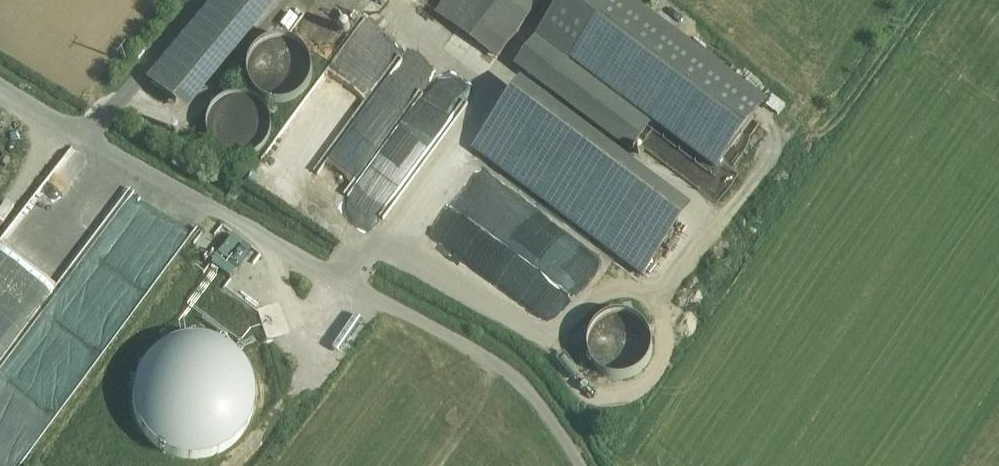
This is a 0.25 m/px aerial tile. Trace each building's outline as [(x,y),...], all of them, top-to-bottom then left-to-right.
[(151,80),(189,112),(285,0),(220,0),(151,80)] [(541,0),(448,0),(439,13),(498,57),(541,0)] [(769,104),(630,0),(571,0),(520,67),(634,153),(656,124),(718,171),(769,104)] [(305,175),(387,218),(439,121),(413,108),(405,124),(369,105),(403,40),(355,15),(279,159),(291,166),(294,159),(286,155),(293,141),(307,148),(302,156),(300,155),(296,163),(308,169),(305,175)] [(242,63),(279,103),(312,72),(275,33),(242,63)] [(482,149),(642,268),(687,208),(527,89),(482,149)] [(256,155),(269,105),(222,93),(208,143),(256,155)] [(600,253),(479,175),(456,211),(576,289),(600,253)] [(368,204),(358,215),(370,225),(380,214),(368,204)] [(229,233),(209,264),(231,278),(251,248),(229,233)] [(611,337),(623,369),(650,359),(635,323),(622,328),(623,332),(611,337)] [(136,451),(218,452),(218,442),(227,442),(227,431),(214,431),(214,424),(195,424),(196,387),(164,387),(164,391),(145,391),(145,421),(136,421),(136,451)]
